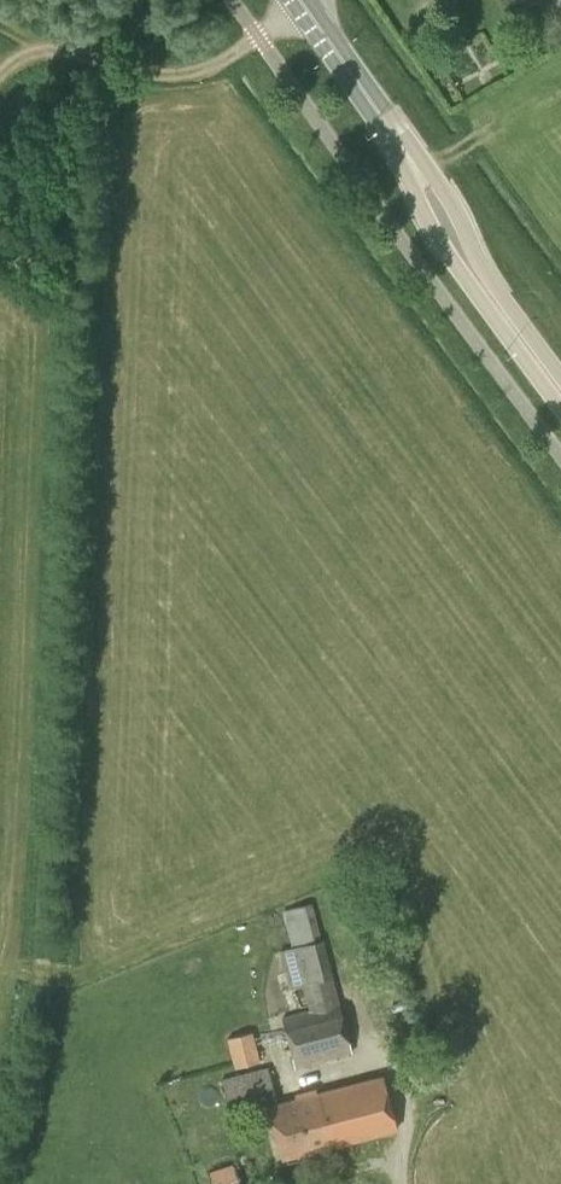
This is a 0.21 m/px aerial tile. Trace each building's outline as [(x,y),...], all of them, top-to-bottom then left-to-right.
[(354,1053),(312,902),(282,910),(292,946),(278,950),(289,990),(303,986),(309,1009),(281,1017),(296,1069),(354,1053)] [(234,1068),(260,1062),(253,1031),(227,1037),(234,1068)] [(269,1066),(222,1078),(223,1085),(227,1100),(229,1099),(274,1088),(269,1066)] [(282,1155),(396,1126),(383,1075),(269,1104),(282,1155)] [(210,1172),(214,1183),(239,1183),(232,1164),(210,1172)]
